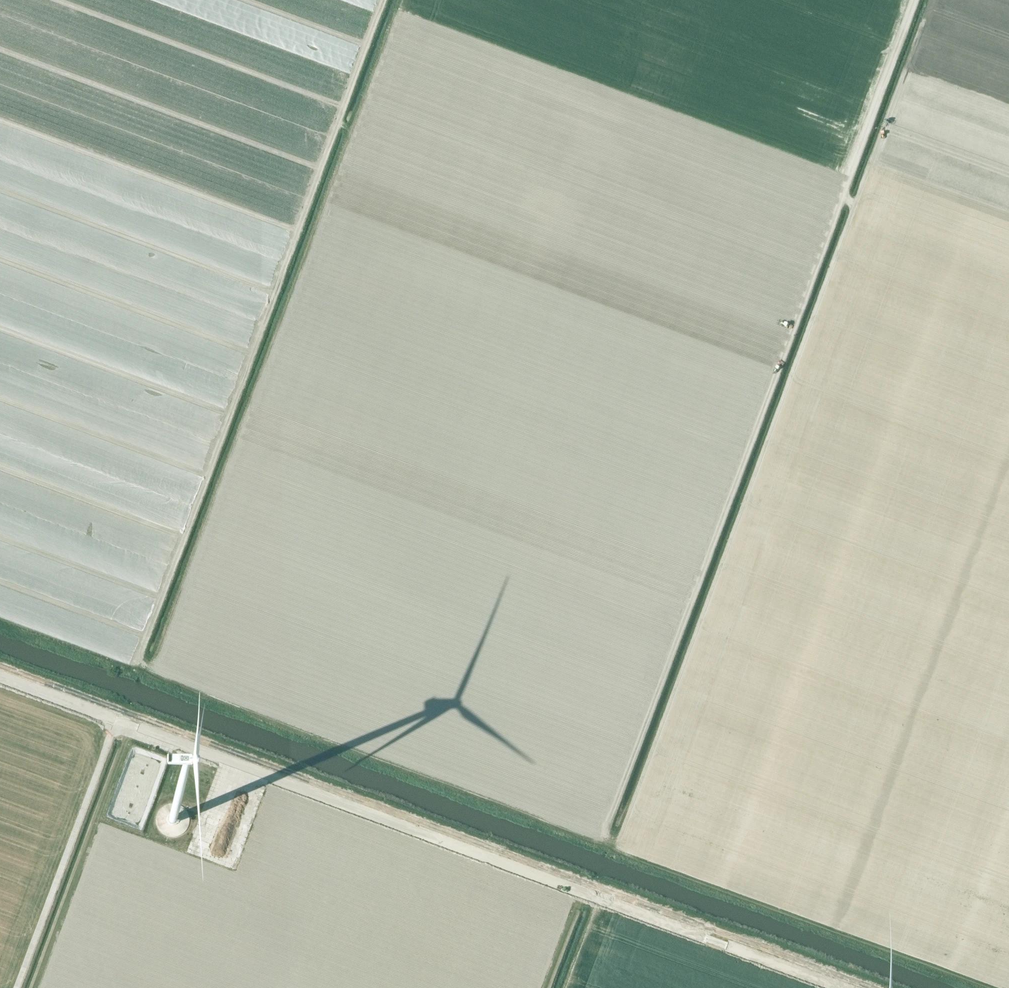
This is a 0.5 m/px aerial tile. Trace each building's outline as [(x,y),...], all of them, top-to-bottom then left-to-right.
[(173,815),(172,815),(171,815),(170,815),(169,816),(168,816),(168,817),(167,818),(167,819),(167,820),(167,821),(167,822),(168,823),(168,824),(169,824),(170,825),(171,825),(172,825),(173,825),(174,825),(175,825),(175,824),(176,824),(176,823),(177,823),(177,822),(177,821),(177,820),(177,819),(177,818),(177,817),(176,817),(176,816),(175,816),(175,815),(174,815),(173,815)]
